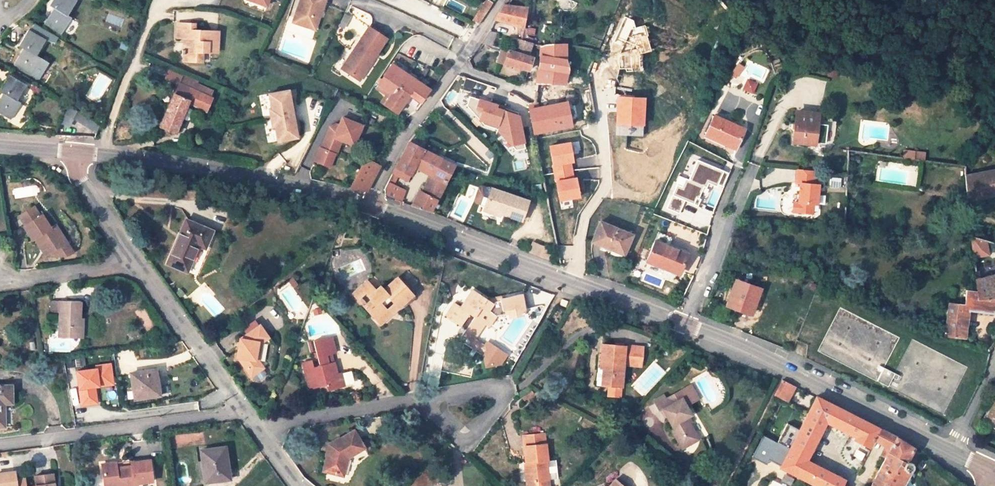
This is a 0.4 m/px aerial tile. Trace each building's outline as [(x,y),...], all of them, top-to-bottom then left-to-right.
[(53,8),(44,23),(61,34),(71,17),(67,15),(76,0),(53,0),(49,5),(53,8)] [(326,0),(301,0),(294,21),(316,29),(320,16),(318,15),(319,13),(321,13),(326,0)] [(492,3),(488,0),(485,0),(473,19),(479,23),(492,3)] [(504,4),(495,19),(522,28),(527,7),(508,4),(504,4)] [(190,28),(195,28),(195,22),(177,22),(177,37),(185,37),(190,37),(190,28)] [(34,24),(30,31),(45,40),(44,41),(54,44),(58,39),(34,24)] [(385,40),(367,27),(339,68),(357,80),(385,40)] [(185,61),(204,62),(205,51),(219,52),(220,30),(195,28),(190,28),(190,37),(185,37),(185,49),(182,50),(182,53),(185,53),(185,61)] [(18,46),(22,48),(13,63),(40,80),(50,63),(36,55),(44,41),(45,40),(30,31),(28,30),(18,46)] [(489,30),(482,40),(491,46),(492,45),(496,32),(489,30)] [(529,56),(533,42),(520,38),(515,52),(529,56)] [(541,45),(537,81),(565,82),(568,70),(565,57),(565,43),(548,44),(541,45)] [(532,57),(529,56),(515,52),(500,47),(496,60),(529,70),(532,57)] [(445,72),(448,67),(441,62),(437,67),(445,72)] [(378,83),(391,92),(397,85),(409,94),(420,101),(421,100),(430,88),(392,63),(378,83)] [(3,93),(0,98),(0,112),(10,118),(19,103),(16,101),(25,85),(8,75),(0,88),(0,91),(3,93)] [(192,89),(194,83),(195,81),(184,76),(181,84),(178,83),(170,101),(186,108),(189,102),(194,90),(192,89)] [(747,78),(742,89),(753,93),(758,82),(747,78)] [(378,83),(376,86),(389,95),(391,92),(378,83)] [(194,90),(208,96),(210,89),(196,84),(194,90)] [(397,112),(409,94),(397,85),(391,92),(389,95),(383,104),(397,112)] [(211,97),(208,96),(194,90),(189,102),(206,109),(211,97)] [(271,118),(290,114),(289,106),(292,105),(289,90),(269,94),(272,109),(270,109),(271,118)] [(469,95),(466,105),(483,124),(497,128),(515,149),(524,147),(519,119),(511,116),(513,110),(469,95)] [(538,107),(530,109),(532,118),(534,131),(551,128),(569,124),(570,128),(587,128),(587,121),(569,121),(566,105),(571,104),(569,95),(561,97),(562,102),(538,107)] [(644,96),(616,96),(617,125),(644,125),(644,96)] [(170,101),(160,125),(176,132),(186,108),(170,101)] [(97,130),(100,124),(69,105),(60,120),(68,125),(73,116),(97,130)] [(346,107),(342,117),(357,123),(361,113),(346,107)] [(818,113),(796,111),(793,141),(815,143),(815,141),(824,142),(826,124),(817,123),(818,113)] [(290,114),(271,118),(273,126),(275,126),(278,141),(298,137),(295,122),(292,122),(290,114)] [(744,128),(714,115),(704,135),(735,149),(744,128)] [(357,123),(342,117),(337,130),(327,126),(319,146),(318,145),(312,159),(326,165),(332,151),(336,153),(341,139),(353,144),(361,124),(357,123)] [(534,131),(536,141),(552,138),(551,128),(534,131)] [(559,160),(554,138),(552,138),(536,141),(538,148),(541,166),(550,164),(550,162),(559,160)] [(407,180),(414,166),(431,175),(433,176),(442,158),(409,141),(393,173),(407,180)] [(367,191),(381,165),(378,164),(366,157),(350,188),(367,191)] [(433,176),(431,175),(423,191),(419,190),(412,205),(421,209),(431,212),(455,164),(442,158),(433,176)] [(676,184),(666,208),(678,213),(684,200),(693,204),(696,197),(697,198),(698,198),(703,186),(705,187),(707,183),(716,186),(717,184),(721,186),(727,173),(696,159),(687,179),(684,178),(681,186),(676,184)] [(818,184),(812,183),(813,170),(792,169),(792,184),(796,184),(795,202),(791,202),(791,214),(813,215),(813,207),(817,207),(818,184)] [(991,170),(979,173),(966,175),(965,175),(966,201),(994,193),(994,169),(991,170)] [(392,199),(397,200),(400,194),(395,192),(397,188),(387,184),(385,189),(386,196),(392,199)] [(498,215),(499,213),(521,220),(528,199),(491,187),(490,191),(485,206),(484,210),(498,215)] [(485,206),(490,191),(481,188),(476,190),(473,199),(476,203),(485,206)] [(50,253),(53,257),(70,254),(74,252),(67,242),(55,225),(50,228),(41,215),(23,226),(32,241),(34,239),(41,249),(45,246),(50,253)] [(212,230),(185,219),(167,264),(187,272),(198,246),(205,249),(212,230)] [(631,234),(600,221),(592,241),(623,254),(631,234)] [(994,274),(994,252),(993,242),(968,235),(968,237),(974,279),(994,274)] [(646,261),(665,268),(666,266),(679,271),(687,253),(654,241),(646,261)] [(45,246),(41,249),(45,256),(50,253),(45,246)] [(974,279),(977,291),(978,298),(994,297),(994,274),(974,279)] [(391,299),(399,307),(413,293),(396,276),(382,289),(378,285),(374,289),(366,280),(352,293),(358,300),(366,292),(371,298),(363,305),(377,319),(387,309),(384,305),(391,299)] [(741,281),(755,286),(756,282),(742,277),(741,281)] [(726,305),(751,314),(760,288),(755,286),(741,281),(735,279),(726,305)] [(495,315),(505,313),(525,310),(522,292),(501,296),(501,299),(493,300),(492,302),(473,290),(461,307),(454,303),(446,315),(461,325),(463,323),(468,326),(463,334),(473,341),(484,323),(488,326),(492,322),(494,317),(495,315)] [(963,337),(966,309),(969,309),(993,313),(994,297),(978,298),(977,291),(966,290),(964,304),(948,303),(945,336),(963,337)] [(358,300),(363,305),(371,298),(366,292),(358,300)] [(391,299),(384,305),(387,309),(392,313),(399,307),(391,299)] [(59,338),(82,338),(83,319),(80,319),(81,302),(51,301),(51,314),(60,314),(59,338)] [(816,351),(878,381),(888,385),(887,386),(942,414),(966,367),(912,339),(903,358),(894,373),(884,368),(902,333),(841,303),(816,351)] [(381,323),(392,313),(387,309),(377,319),(381,323)] [(523,316),(526,316),(525,310),(505,313),(506,320),(509,319),(513,318),(523,316)] [(236,356),(242,357),(241,362),(250,375),(262,366),(257,360),(257,359),(254,359),(258,342),(260,342),(267,337),(258,325),(246,333),(245,340),(239,338),(236,356)] [(325,354),(335,351),(331,336),(313,341),(320,365),(314,367),(312,360),(303,362),(309,388),(325,384),(327,390),(344,385),(341,372),(337,373),(334,362),(328,363),(325,354)] [(495,371),(507,354),(491,342),(479,360),(495,371)] [(602,345),(600,367),(603,367),(602,384),(606,385),(606,395),(620,396),(621,386),(625,345),(602,343),(602,345)] [(629,346),(627,364),(641,365),(643,347),(629,346)] [(76,371),(81,405),(97,403),(94,386),(99,386),(98,381),(106,380),(105,376),(112,375),(110,364),(95,366),(96,369),(76,371)] [(134,399),(159,395),(155,370),(131,373),(134,399)] [(256,381),(266,374),(263,370),(253,377),(256,381)] [(98,381),(99,386),(113,384),(112,375),(105,376),(106,380),(98,381)] [(783,379),(775,395),(786,400),(794,385),(783,379)] [(4,427),(4,404),(12,403),(12,385),(0,386),(0,427),(4,427)] [(674,402),(683,397),(687,405),(692,402),(684,388),(671,396),(674,402)] [(683,397),(674,402),(671,396),(667,398),(670,404),(663,408),(675,428),(673,429),(683,447),(699,438),(690,422),(689,420),(688,421),(686,416),(689,415),(692,414),(687,405),(683,397)] [(886,445),(889,447),(895,437),(888,433),(878,428),(816,396),(800,429),(788,423),(778,441),(790,448),(781,467),(819,485),(848,485),(843,483),(844,479),(806,459),(825,421),(855,436),(854,438),(869,446),(873,438),(886,445)] [(984,420),(992,424),(994,421),(994,399),(984,420)] [(364,446),(355,432),(341,439),(340,438),(329,445),(331,449),(330,456),(328,455),(323,471),(342,475),(344,464),(346,465),(348,457),(356,452),(355,451),(364,446)] [(886,445),(882,454),(886,456),(871,485),(901,485),(912,466),(912,464),(912,462),(910,461),(909,460),(907,460),(906,460),(913,447),(895,437),(889,447),(886,445)] [(790,448),(778,441),(770,458),(781,464),(790,448)] [(524,445),(527,463),(529,463),(531,481),(528,481),(527,481),(528,485),(550,485),(548,475),(558,474),(556,459),(548,460),(546,443),(524,446),(524,445)] [(910,461),(912,462),(918,451),(913,447),(906,460),(907,460),(909,460),(910,461)] [(216,481),(227,480),(226,472),(228,471),(225,448),(200,450),(204,479),(215,478),(216,481)] [(104,483),(120,482),(120,485),(125,485),(137,484),(136,482),(156,479),(153,457),(134,460),(134,464),(126,466),(126,469),(118,470),(116,461),(102,464),(104,483)] [(17,469),(0,472),(0,485),(19,485),(17,469)] [(54,472),(36,475),(38,483),(34,484),(35,485),(56,485),(54,472)] [(616,477),(608,485),(625,485),(616,477)]
